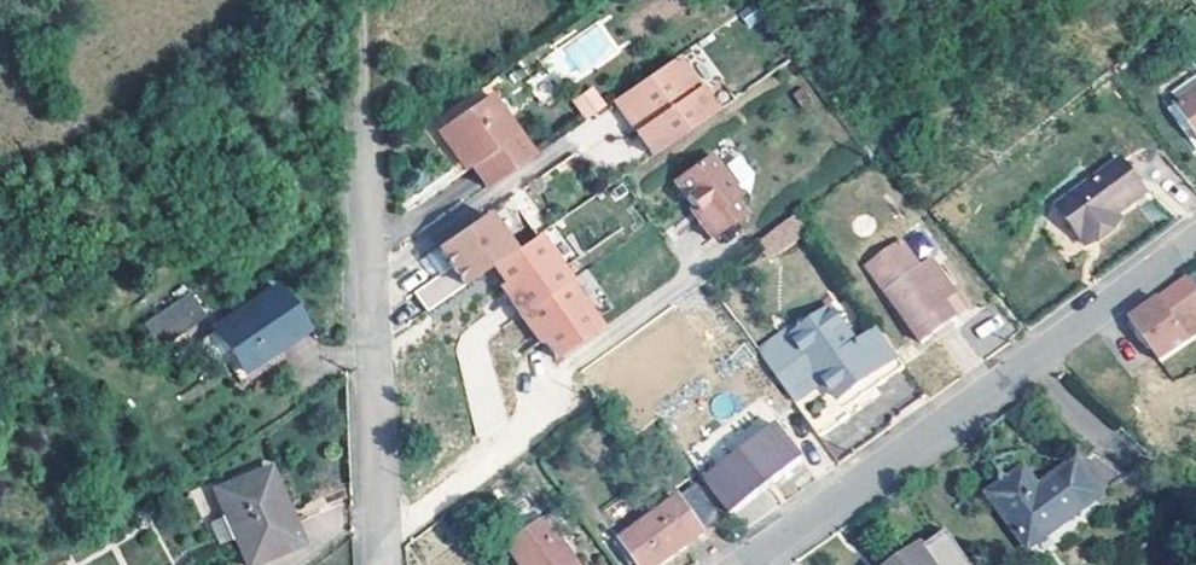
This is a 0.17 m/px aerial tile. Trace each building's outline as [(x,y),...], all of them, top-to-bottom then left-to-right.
[(600,20),(561,46),(581,78),(621,51),(600,20)] [(671,56),(613,97),(626,116),(634,116),(636,120),(640,124),(630,130),(648,156),(710,113),(671,56)] [(582,119),(605,109),(596,87),(572,96),(582,119)] [(613,97),(609,100),(630,130),(640,124),(636,120),(634,116),(626,116),(613,97)] [(1183,107),(1195,127),(1195,98),(1183,107)] [(531,155),(498,106),(452,137),(485,187),(531,155)] [(706,154),(670,180),(690,209),(695,216),(692,218),(707,240),(741,216),(730,201),(736,197),(706,154)] [(1153,203),(1129,169),(1066,215),(1094,255),(1118,237),(1113,230),(1125,223),(1153,203)] [(497,204),(448,239),(458,253),(461,259),(425,285),(438,304),(475,278),(505,257),(509,254),(500,242),(515,231),(497,204)] [(809,230),(795,211),(779,222),(793,241),(809,230)] [(1128,229),(1125,223),(1113,230),(1118,237),(1128,229)] [(509,254),(505,257),(517,274),(512,278),(551,333),(556,330),(568,346),(612,316),(550,226),(509,254)] [(920,263),(903,238),(867,263),(921,339),(967,305),(932,255),(920,263)] [(1195,344),(1195,289),(1190,280),(1159,302),(1163,306),(1153,313),(1149,309),(1130,322),(1163,368),(1195,344)] [(239,359),(273,336),(286,327),(299,319),(276,281),(215,322),(239,359)] [(156,346),(208,320),(195,293),(142,319),(156,346)] [(1159,302),(1149,309),(1153,313),(1163,306),(1159,302)] [(857,342),(833,307),(796,333),(789,324),(759,347),(826,438),(851,419),(844,410),(906,364),(904,361),(893,347),(879,328),(857,342)] [(292,336),(286,327),(273,336),(279,344),(286,340),(292,336)] [(911,334),(893,347),(904,361),(921,349),(911,334)] [(279,344),(273,336),(239,359),(250,376),(285,352),(279,344)] [(787,436),(774,420),(704,474),(730,510),(791,464),(776,444),(787,436)] [(1132,475),(1101,452),(1081,462),(1103,495),(1132,475)] [(1042,486),(1028,465),(992,489),(1030,546),(1103,495),(1081,462),(1042,486)] [(303,541),(272,463),(218,486),(246,557),(275,544),(279,551),(303,541)] [(696,481),(620,534),(642,564),(655,564),(723,518),(696,481)] [(546,514),(507,542),(523,564),(580,564),(546,514)] [(948,530),(894,564),(974,564),(948,530)] [(279,551),(275,544),(246,557),(249,563),(279,551)]
